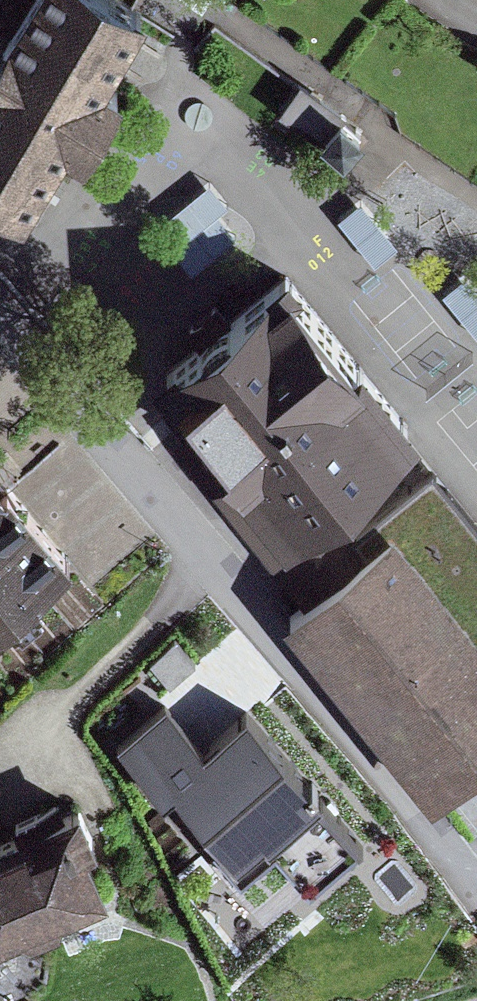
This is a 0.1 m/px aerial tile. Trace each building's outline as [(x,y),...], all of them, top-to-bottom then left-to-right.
[(0,48),(0,183),(27,199),(65,134),(86,147),(126,79),(109,69),(149,1),(148,0),(28,0),(0,48)] [(301,78),(278,109),(318,138),(322,133),(341,108),(301,78)] [(364,125),(341,108),(322,133),(344,150),(364,125)] [(418,414),(291,257),(155,366),(199,422),(283,523),(322,492),(418,414)] [(173,444),(301,599),(366,545),(356,533),(322,492),(283,523),(199,422),(173,444)] [(72,550),(0,467),(0,611),(72,550)] [(281,614),(429,796),(476,757),(476,518),(436,468),(356,533),(366,545),(301,599),(281,614)] [(176,799),(250,886),(276,863),(311,903),(379,845),(248,692),(204,730),(168,688),(102,743),(161,812),(176,799)] [(21,926),(33,930),(62,918),(64,906),(119,882),(81,797),(0,833),(0,936),(21,926)]
